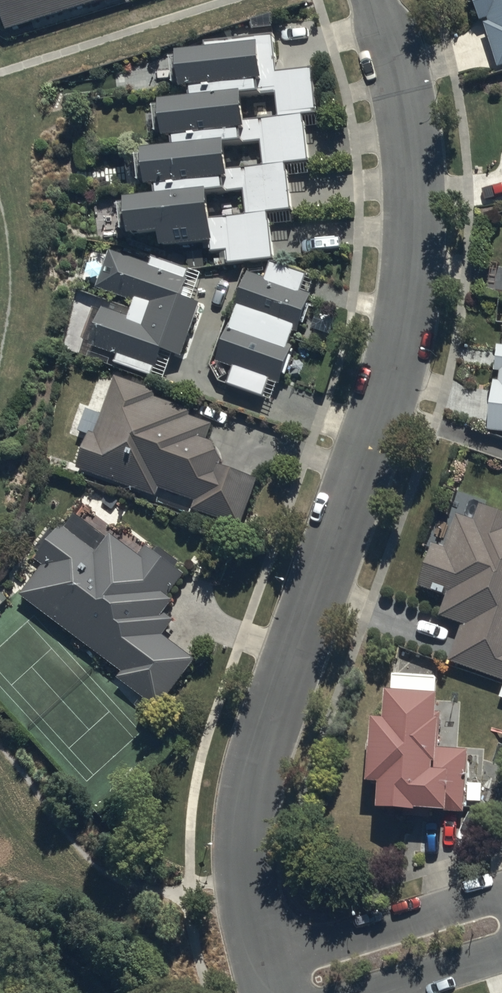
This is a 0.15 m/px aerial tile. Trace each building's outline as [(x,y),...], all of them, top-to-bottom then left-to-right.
[(1,26),(84,0),(0,0),(0,24),(1,26)] [(492,59),(501,56),(501,0),(474,0),(492,59)] [(148,190),(127,193),(132,234),(159,231),(161,245),(207,239),(210,264),(273,255),(267,212),(289,209),(283,162),(307,159),(300,111),(316,109),(309,60),(274,64),(270,33),(175,45),(181,90),(158,93),(164,138),(141,141),(148,190)] [(98,305),(85,341),(168,370),(201,277),(108,245),(94,285),(133,299),(127,315),(98,305)] [(269,381),(279,385),(317,275),(266,258),(261,273),(242,266),(210,356),(233,364),(227,381),(264,394),(269,381)] [(491,426),(501,427),(501,329),(491,426)] [(78,464),(240,521),(259,470),(200,450),(214,410),(110,373),(78,464)] [(501,677),(501,508),(464,494),(446,543),(432,538),(416,580),(448,592),(440,612),(461,620),(447,656),(501,677)] [(12,592),(160,704),(195,659),(164,635),(174,621),(158,609),(186,572),(146,542),(134,557),(74,511),(12,592)] [(448,764),(435,765),(436,677),(386,676),(386,716),(370,716),(369,779),(379,779),(379,804),(447,806),(448,764)]
